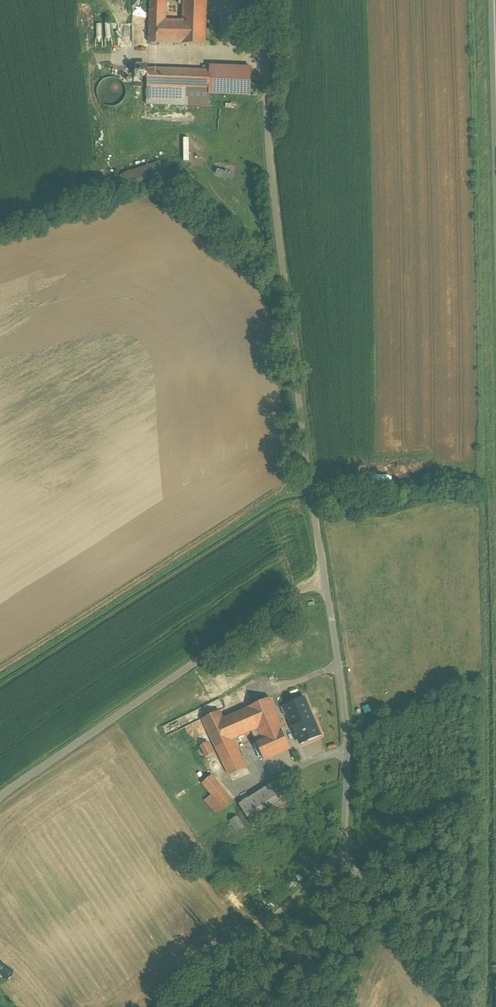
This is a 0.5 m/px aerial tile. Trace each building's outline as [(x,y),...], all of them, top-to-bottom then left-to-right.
[(184,22),(206,22),(207,0),(185,0),(184,22)] [(184,22),(166,21),(166,6),(151,5),(150,43),(165,44),(165,43),(183,44),(205,45),(206,22),(184,22)] [(251,68),(211,66),(211,71),(210,94),(250,96),(251,68)] [(211,71),(148,69),(147,104),(188,105),(188,101),(210,102),(210,94),(211,71)] [(101,83),(99,89),(99,96),(102,101),(107,106),(113,107),(120,105),(125,101),(127,95),(127,89),(124,83),(119,79),(113,77),(106,79),(101,83)] [(142,88),(134,88),(134,100),(142,100),(142,88)] [(161,162),(120,175),(126,193),(167,180),(161,162)] [(270,698),(249,707),(250,707),(224,719),(234,739),(252,731),(265,760),(265,759),(290,748),(282,730),(284,729),(270,698)] [(304,698),(285,706),(301,744),(321,735),(316,725),(315,726),(307,709),(309,709),(304,698)] [(224,719),(220,711),(203,719),(230,775),(247,767),(224,719)] [(208,742),(201,746),(207,757),(214,753),(208,742)] [(233,801),(212,776),(203,783),(212,794),(205,800),(217,814),(233,801)] [(275,783),(240,805),(254,826),(288,805),(275,783)] [(238,817),(231,821),(237,832),(244,828),(238,817)]
